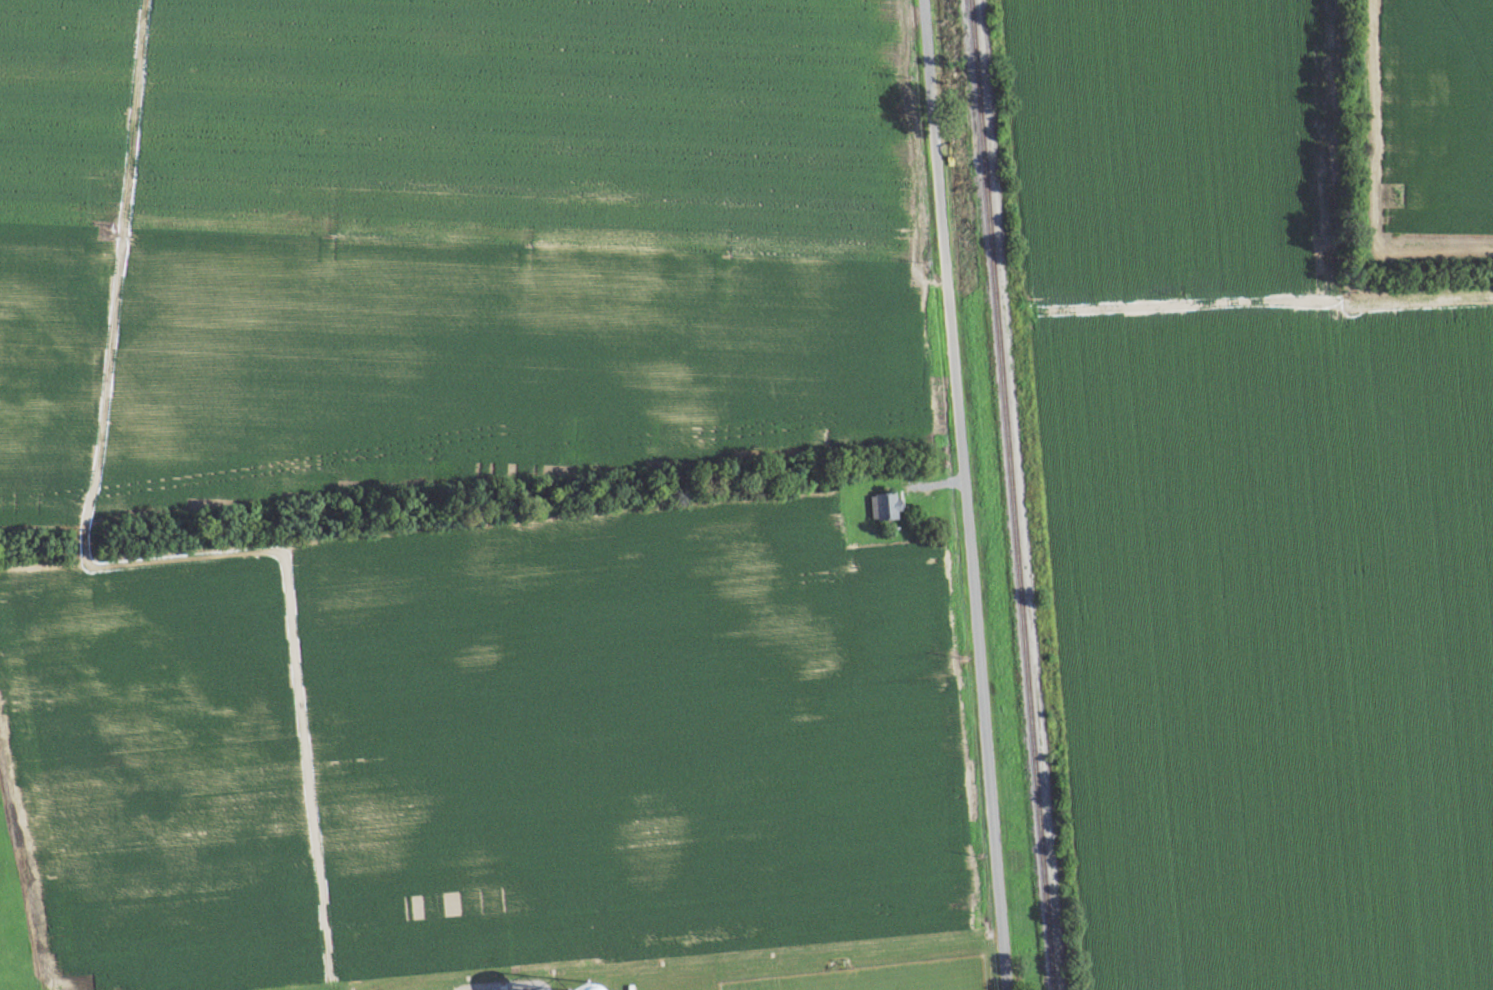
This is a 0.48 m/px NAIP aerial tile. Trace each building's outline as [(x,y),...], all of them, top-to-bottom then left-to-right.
[(897,521),(896,495),(871,496),(872,510),(869,510),(870,522),(897,521)]
